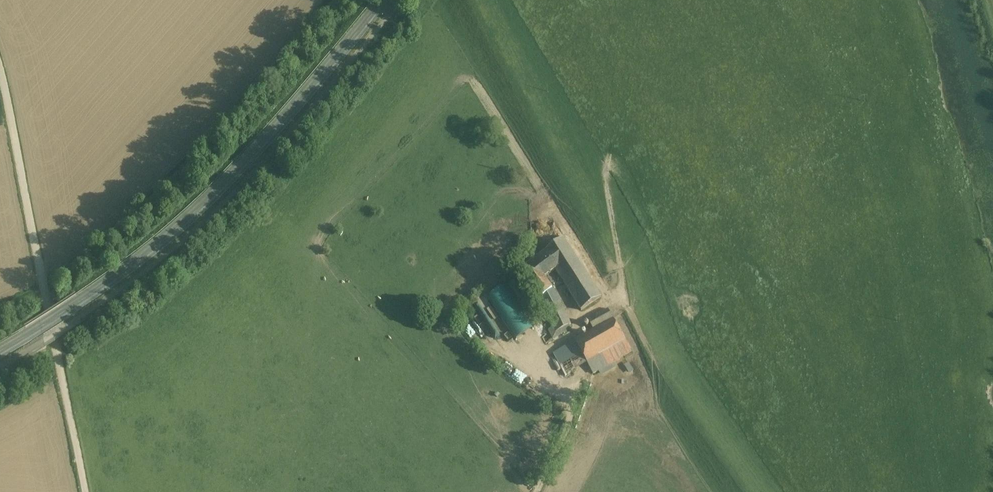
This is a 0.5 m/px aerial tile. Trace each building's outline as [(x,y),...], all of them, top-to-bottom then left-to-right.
[(639,195),(645,191),(629,165),(623,169),(639,195)] [(641,200),(636,202),(642,219),(648,217),(641,200)] [(602,298),(563,238),(544,252),(555,270),(581,311),(602,298)] [(544,252),(530,262),(531,263),(519,271),(545,304),(557,295),(544,279),(555,270),(544,252)] [(557,295),(545,304),(544,306),(554,327),(556,333),(557,332),(571,325),(557,295)] [(632,352),(608,310),(588,321),(594,331),(575,342),(588,363),(593,374),(632,352)] [(554,327),(549,330),(553,339),(558,336),(557,332),(556,333),(554,327)] [(575,342),(555,353),(567,375),(588,363),(575,342)]
